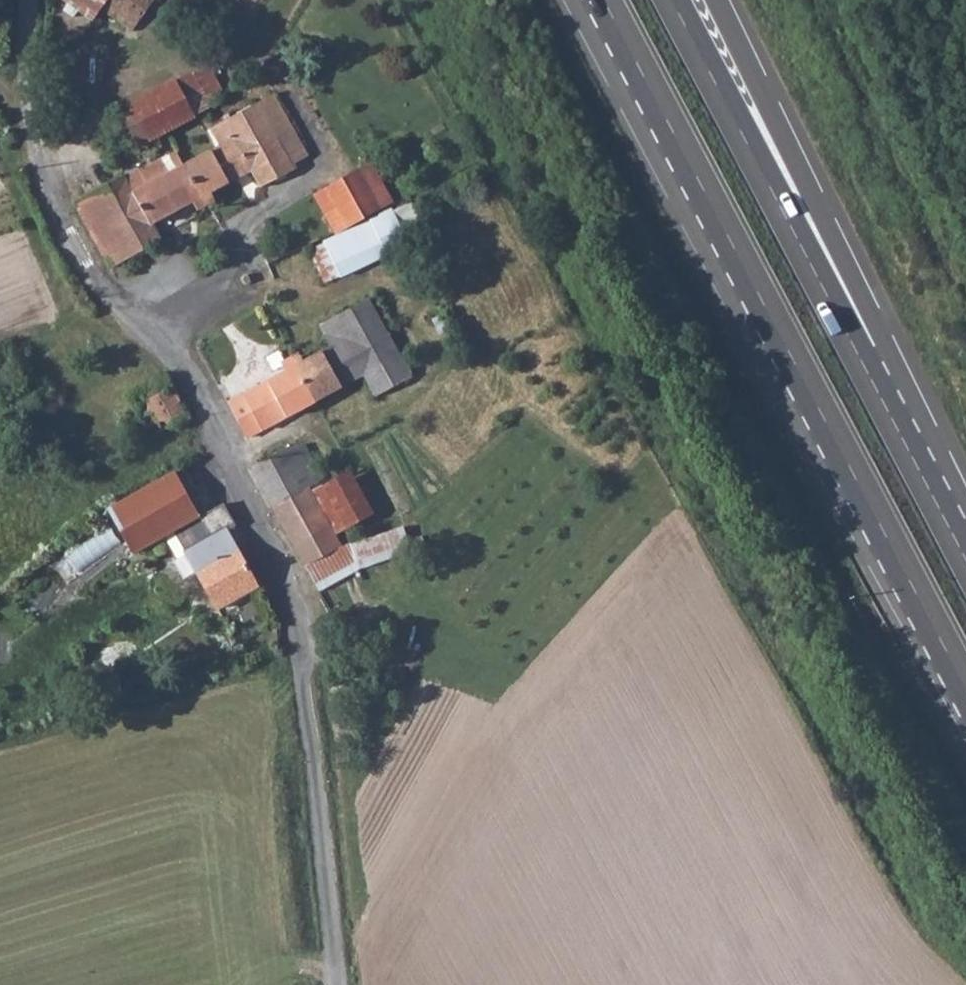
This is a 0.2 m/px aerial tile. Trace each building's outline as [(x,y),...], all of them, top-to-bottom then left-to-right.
[(53,35),(81,34),(99,13),(110,0),(55,0),(53,35)] [(99,13),(126,34),(156,0),(110,0),(99,13)] [(138,148),(211,109),(208,102),(222,95),(211,72),(189,73),(120,113),(138,148)] [(292,124),(277,96),(210,131),(219,151),(210,155),(226,187),(252,173),(244,156),(274,141),(270,135),(292,124)] [(309,157),(292,124),(270,135),(274,141),(244,156),(252,173),(262,191),(298,173),(293,166),(309,157)] [(135,169),(75,203),(111,270),(160,246),(151,229),(188,208),(195,207),(203,217),(208,214),(183,168),(176,154),(138,174),(135,169)] [(226,187),(210,155),(183,168),(208,214),(213,211),(207,198),(226,187)] [(328,191),(347,227),(392,203),(371,166),(328,191)] [(332,235),(347,227),(328,191),(314,199),(332,235)] [(390,215),(338,242),(354,275),(406,246),(390,215)] [(348,351),(384,330),(369,302),(321,327),(331,350),(319,356),(340,390),(363,377),(348,351)] [(399,357),(384,330),(348,351),(363,377),(399,357)] [(340,390),(319,356),(301,366),(296,366),(288,353),(283,356),(311,406),(340,390)] [(311,406),(283,356),(280,358),(285,368),(283,378),(229,407),(248,441),(311,406)] [(399,357),(363,377),(376,401),(412,380),(399,357)] [(189,415),(161,374),(148,380),(152,387),(156,398),(148,403),(152,411),(158,421),(164,432),(189,415)] [(156,398),(152,387),(143,393),(148,403),(156,398)] [(148,403),(143,393),(130,399),(136,410),(148,403)] [(152,411),(148,403),(136,410),(140,417),(152,411)] [(140,417),(146,428),(158,421),(152,411),(140,417)] [(146,428),(152,439),(164,432),(158,421),(146,428)] [(253,470),(273,510),(305,492),(321,482),(308,459),(304,449),(288,451),(253,470)] [(305,492),(326,531),(332,538),(369,517),(344,471),(321,482),(305,492)] [(197,516),(173,472),(108,509),(133,554),(173,530),(197,516)] [(273,510),(304,570),(321,560),(309,541),(326,531),(305,492),(273,510)] [(222,502),(205,511),(197,516),(173,530),(219,609),(258,588),(228,533),(236,528),(222,502)] [(304,570),(313,586),(355,566),(357,571),(407,555),(401,529),(337,549),(321,560),(304,570)] [(309,541),(321,560),(337,549),(332,538),(326,531),(309,541)] [(96,542),(73,556),(81,568),(103,554),(96,542)]
